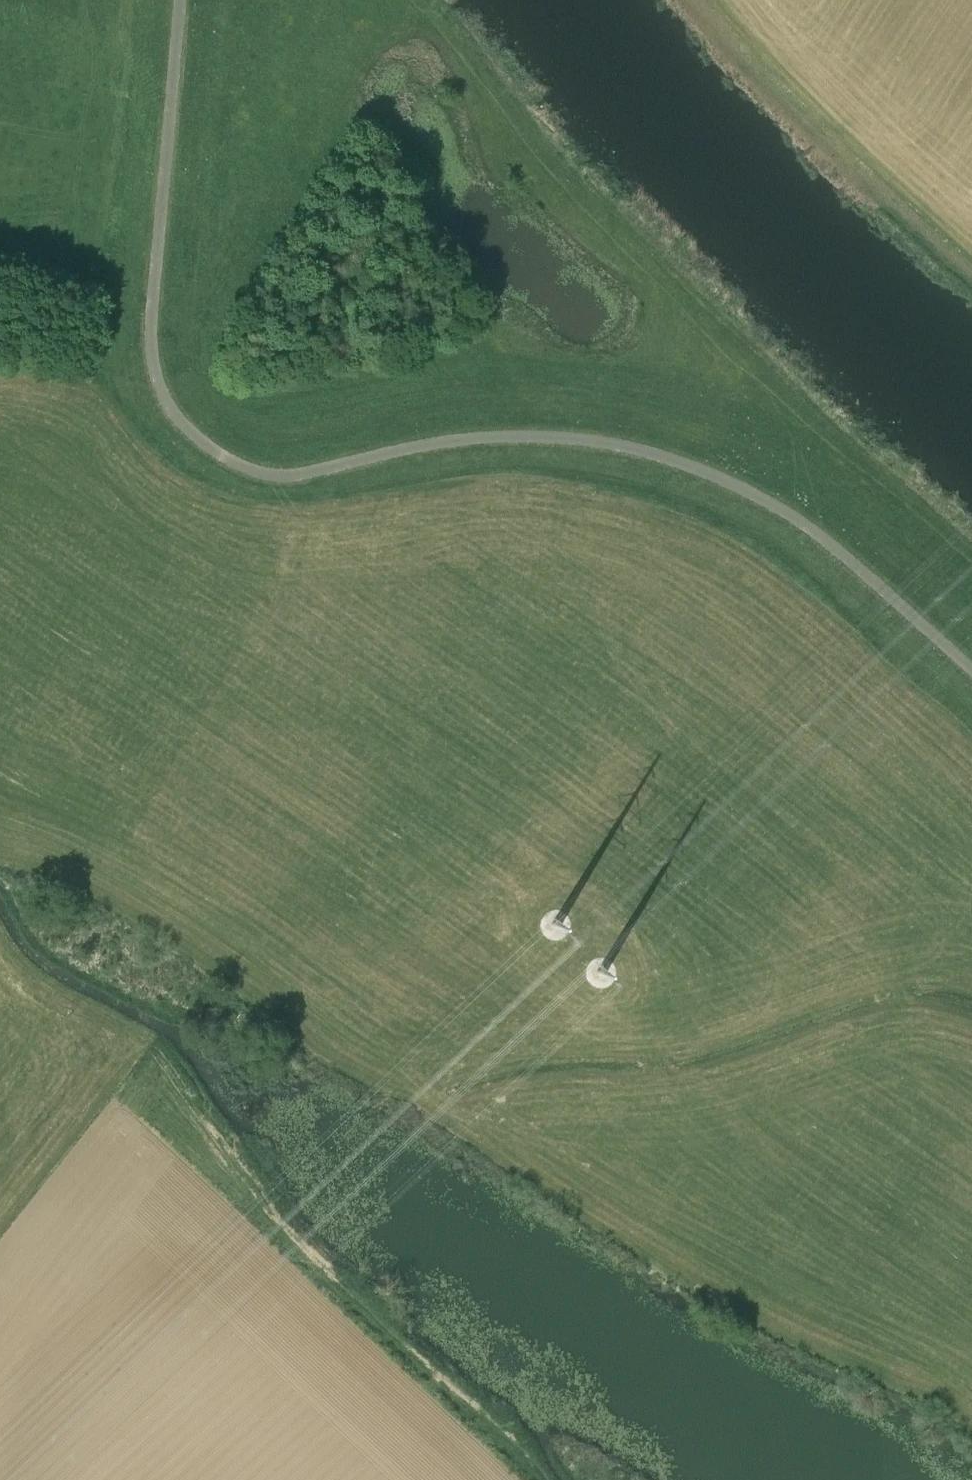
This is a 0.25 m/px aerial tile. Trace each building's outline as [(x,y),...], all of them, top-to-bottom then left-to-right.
[(551,925),(551,926),(551,928),(552,929),(553,930),(554,931),(556,931),(557,930),(559,929),(560,928),(560,926),(560,925),(559,923),(558,922),(557,922),(555,921),(554,921),(552,922),(551,923),(551,925)] [(596,972),(596,974),(596,975),(597,977),(599,978),(600,978),(602,978),(603,977),(605,976),(605,975),(605,973),(605,971),(604,970),(603,969),(601,969),(599,969),(598,969),(597,971),(596,972)]
